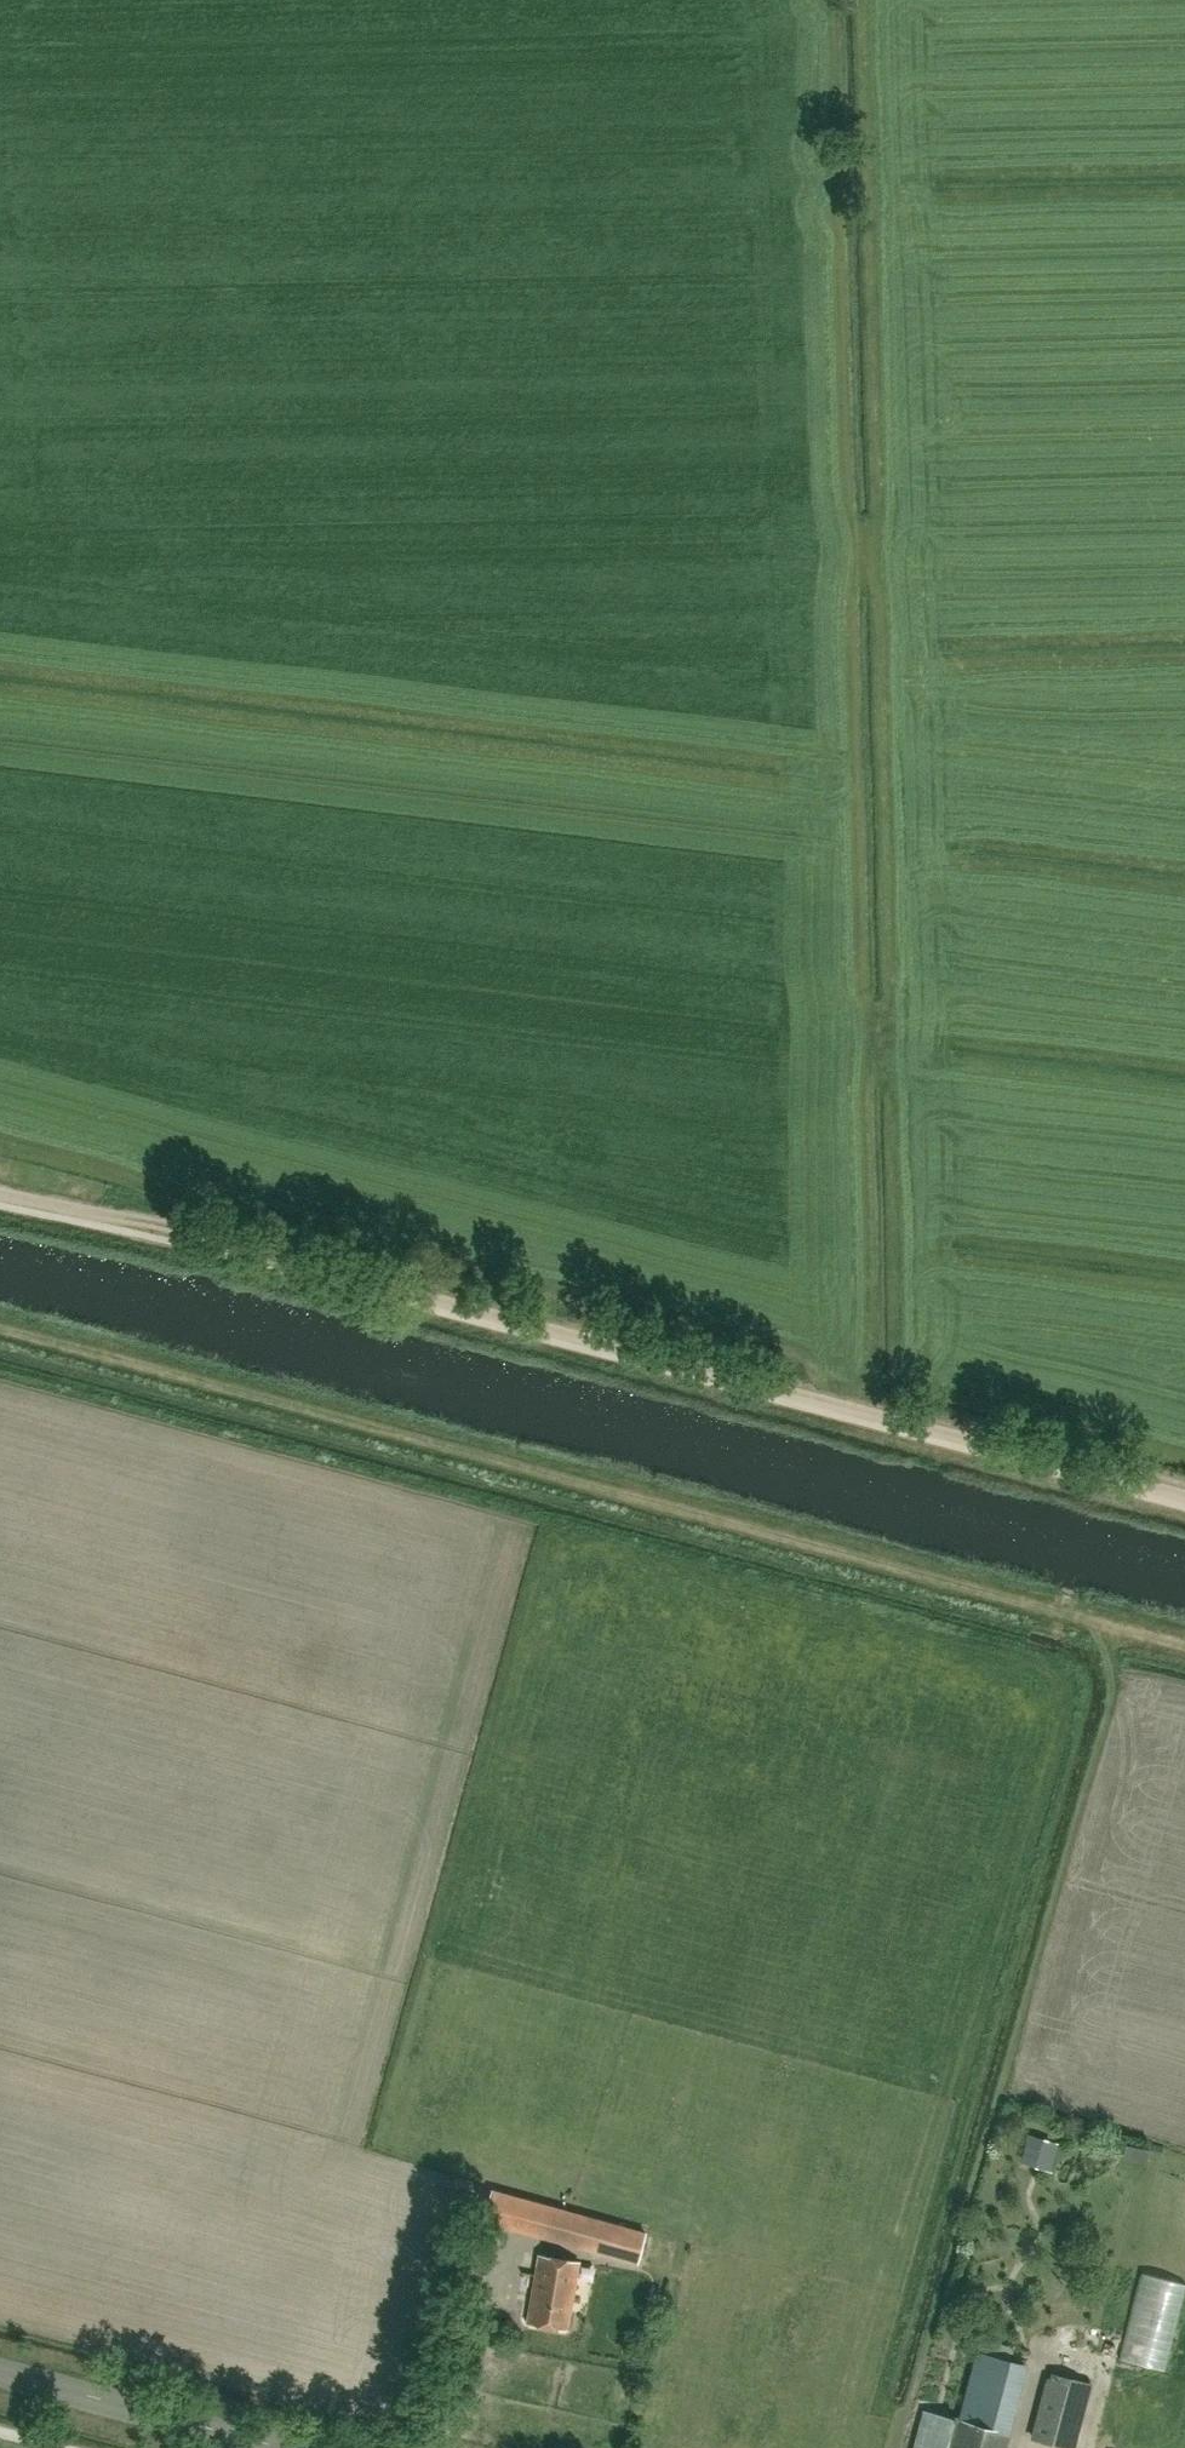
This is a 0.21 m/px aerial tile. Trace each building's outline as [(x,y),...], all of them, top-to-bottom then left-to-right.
[(1052,2163),(1059,2143),(1028,2134),(1022,2153),(1052,2163)] [(490,2192),(483,2218),(638,2258),(644,2232),(490,2192)] [(650,2238),(645,2260),(658,2263),(663,2241),(650,2238)] [(529,2322),(567,2328),(578,2260),(539,2254),(529,2322)] [(661,2315),(665,2296),(654,2294),(651,2313),(661,2315)] [(960,2417),(923,2409),(913,2447),(1005,2447),(1009,2432),(1007,2431),(1024,2365),(977,2352),(960,2417)] [(1072,2447),(1087,2391),(1047,2381),(1032,2437),(1072,2447)]
